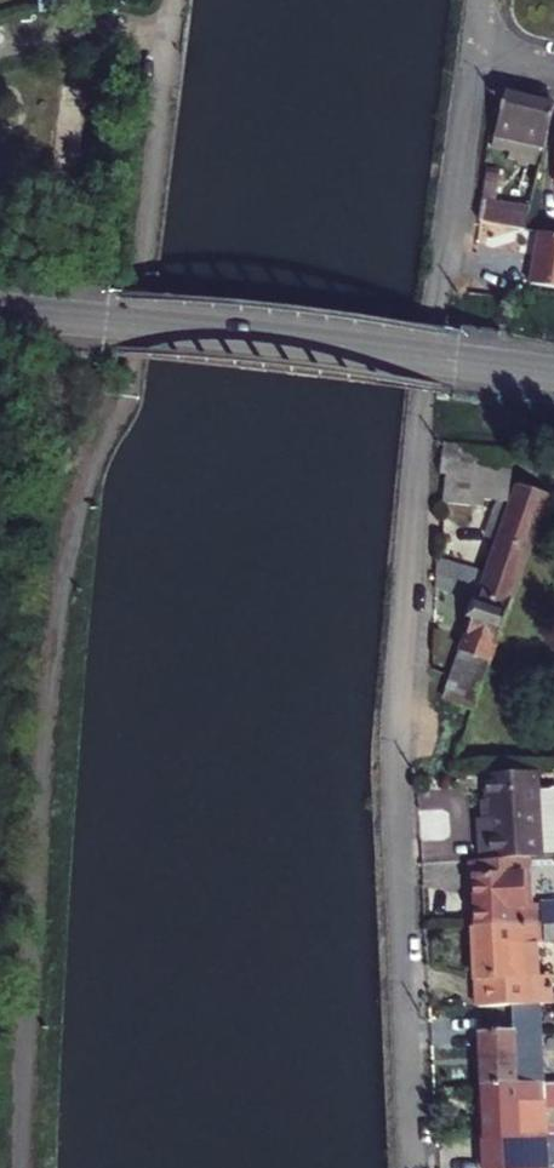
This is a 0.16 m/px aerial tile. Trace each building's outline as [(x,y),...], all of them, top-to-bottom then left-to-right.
[(544,151),(553,108),(553,105),(506,94),(496,140),(497,140),(513,144),(544,151)] [(497,140),(496,149),(512,153),(513,144),(497,140)] [(540,168),(544,151),(513,144),(512,153),(511,161),(540,168)] [(500,179),(486,176),(480,223),(481,223),(509,228),(526,231),(531,210),(496,205),(500,179)] [(531,285),(553,289),(553,236),(540,234),(531,285)] [(484,451),(445,444),(446,478),(450,478),(450,506),(480,509),(481,501),(484,451)] [(512,452),(484,451),(481,501),(501,502),(509,505),(512,452)] [(517,487),(511,506),(500,539),(487,578),(484,589),(514,599),(548,497),(517,487)] [(491,535),(500,539),(511,506),(509,505),(501,502),(491,535)] [(484,589),(487,578),(437,563),(436,576),(484,589)] [(436,576),(436,587),(480,600),(484,589),(436,576)] [(514,599),(484,589),(480,600),(460,660),(446,702),(474,713),(513,601),(514,599)] [(540,775),(489,778),(490,820),(480,821),(481,861),(553,858),(553,791),(540,792),(540,775)] [(474,876),(476,931),(539,928),(543,928),(553,928),(553,904),(524,905),(523,875),(510,875),(509,860),(481,861),(473,861),(474,876)] [(479,1010),(550,1007),(549,980),(537,979),(534,947),(540,946),(539,928),(476,931),(479,1010)] [(543,928),(543,946),(553,945),(553,928),(543,928)] [(520,1069),(519,1039),(481,1041),(483,1094),(523,1091),(520,1069)] [(547,1068),(520,1069),(523,1091),(543,1091),(548,1090),(547,1068)] [(487,1167),(547,1167),(543,1091),(523,1091),(483,1094),(487,1167)]
